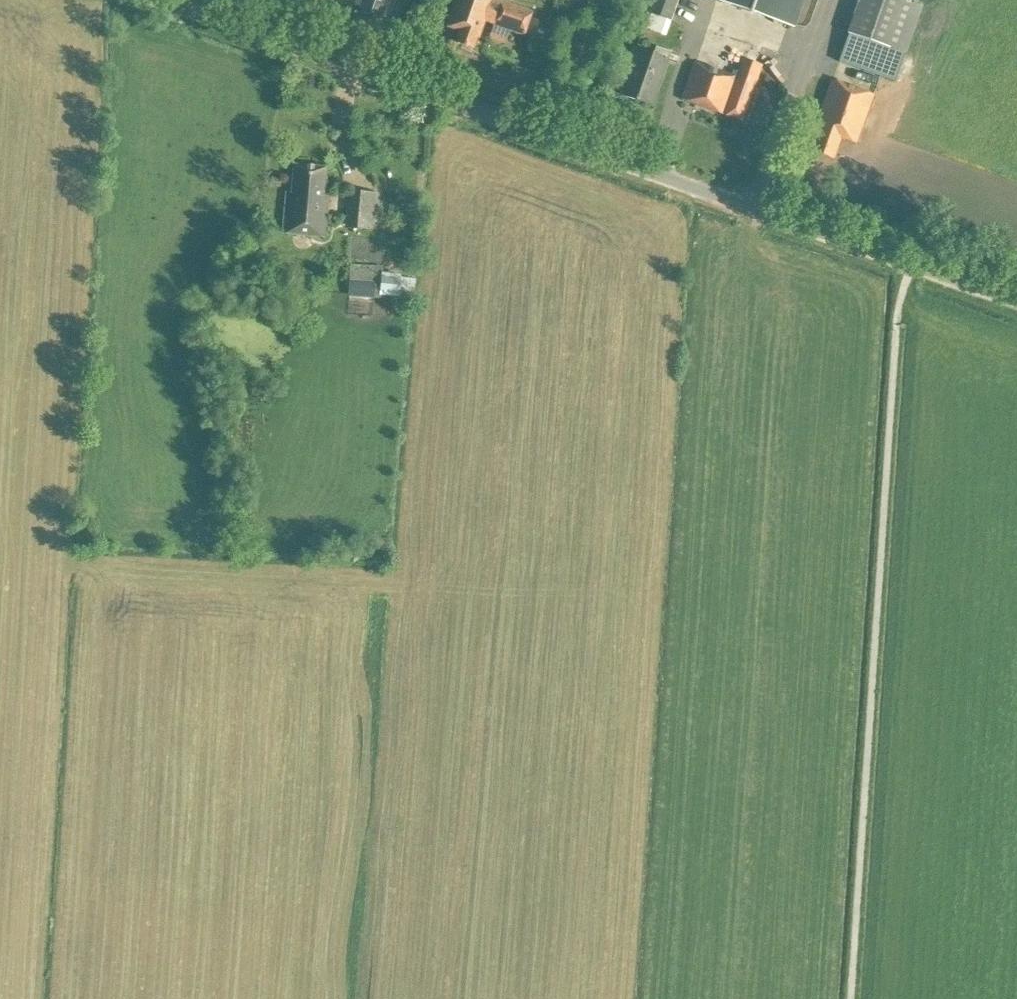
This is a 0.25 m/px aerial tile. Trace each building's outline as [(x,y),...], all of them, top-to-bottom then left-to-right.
[(354,7),(362,9),(361,14),(377,19),(384,0),(357,0),(354,7)] [(489,8),(492,0),(456,0),(446,27),(459,32),(455,43),(473,50),(477,38),(479,39),(485,21),(493,24),(493,25),(524,36),(532,13),(501,2),(498,11),(489,8)] [(678,0),(652,0),(647,13),(670,22),(678,0)] [(794,28),(804,0),(714,0),(794,28)] [(923,0),(857,0),(845,34),(903,55),(923,0)] [(656,49),(653,57),(635,50),(625,79),(627,79),(621,95),(650,106),(669,53),(656,49)] [(732,71),(731,76),(694,63),(681,101),(722,115),(742,123),(762,66),(742,59),(737,73),(732,71)] [(806,151),(832,160),(839,141),(855,145),(873,96),(831,81),(806,151)] [(283,234),(324,237),(328,198),(323,198),(326,169),(293,166),(291,195),(286,194),(283,234)] [(270,178),(270,188),(280,189),(280,179),(270,178)] [(348,191),(345,229),(371,231),(371,224),(383,225),(385,202),(377,202),(377,194),(348,191)] [(349,266),(348,283),(382,285),(382,277),(383,271),(383,267),(349,266)]
